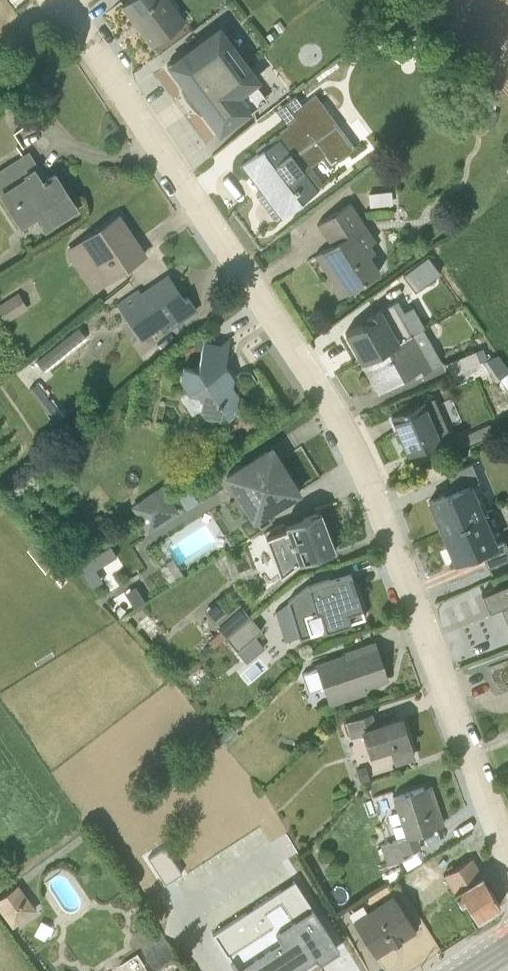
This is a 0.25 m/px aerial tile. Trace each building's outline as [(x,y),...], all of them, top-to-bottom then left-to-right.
[(121,4),(151,44),(183,19),(169,0),(126,0),(121,4)] [(201,111),(218,133),(266,98),(255,83),(260,79),(219,23),(166,63),(182,85),(201,111)] [(201,111),(182,85),(180,86),(184,95),(189,102),(196,109),(200,112),(201,111)] [(265,207),(276,221),(322,186),(307,166),(323,154),(330,164),(354,146),(315,93),(302,103),(295,93),(274,109),(287,125),(273,136),(275,139),(240,166),(240,167),(242,165),(251,178),(255,175),(264,188),(255,194),(265,207)] [(0,170),(0,193),(24,227),(37,218),(43,227),(75,206),(54,173),(41,181),(36,174),(40,172),(27,153),(0,170)] [(391,190),(368,193),(369,206),(392,204),(391,190)] [(375,240),(350,201),(317,224),(318,225),(320,223),(333,243),(314,255),(315,256),(316,256),(326,271),(334,273),(331,288),(338,298),(379,272),(368,255),(373,251),(369,245),(375,240)] [(115,217),(65,250),(91,289),(143,254),(135,242),(132,245),(124,234),(126,233),(115,217)] [(413,292),(439,274),(427,257),(401,276),(413,292)] [(137,286),(116,301),(143,340),(156,331),(159,334),(195,310),(186,297),(183,299),(166,273),(140,290),(137,286)] [(0,301),(0,315),(4,321),(27,307),(17,290),(0,301)] [(345,333),(362,363),(422,328),(411,307),(403,312),(396,299),(355,321),(358,326),(345,333)] [(38,353),(45,364),(90,335),(82,324),(38,353)] [(422,328),(362,363),(378,392),(393,384),(429,364),(431,367),(442,362),(422,328)] [(228,346),(202,341),(197,368),(182,365),(179,379),(187,391),(196,394),(199,400),(198,409),(204,417),(224,421),(233,415),(238,395),(231,385),(233,377),(226,367),(224,367),(228,346)] [(451,374),(487,360),(482,349),(444,364),(448,375),(451,374)] [(499,356),(487,360),(451,374),(455,385),(488,371),(496,382),(499,380),(507,393),(507,369),(499,356)] [(431,367),(429,364),(393,384),(396,388),(431,369),(431,367)] [(433,398),(391,416),(408,454),(450,435),(433,398)] [(489,424),(455,439),(459,449),(493,434),(489,424)] [(252,520),(298,491),(270,447),(225,475),(252,520)] [(430,503),(442,532),(484,514),(486,513),(480,498),(478,499),(471,484),(478,481),(471,464),(447,473),(454,491),(428,502),(429,503),(430,503)] [(161,484),(130,504),(148,531),(178,511),(161,484)] [(266,537),(280,575),(297,562),(334,549),(328,532),(325,533),(317,512),(284,524),(286,529),(266,537)] [(454,562),(470,556),(471,559),(481,555),(487,568),(507,559),(507,549),(504,540),(497,543),(484,514),(442,532),(454,562)] [(78,566),(86,578),(115,558),(108,547),(78,566)] [(287,600),(299,637),(321,630),(321,632),(364,617),(349,572),(307,586),(287,600)] [(481,594),(486,607),(497,602),(507,627),(507,582),(481,594)] [(225,636),(249,615),(238,602),(227,611),(217,599),(204,610),(225,636)] [(250,616),(224,636),(236,650),(261,630),(250,616)] [(322,686),(329,705),(366,693),(365,687),(387,679),(374,642),(344,652),(344,653),(315,662),(316,666),(302,673),(308,690),(322,686)] [(372,712),(344,720),(350,737),(361,733),(368,755),(388,749),(393,762),(413,756),(400,718),(376,726),(372,712)] [(231,726),(217,738),(225,747),(239,735),(231,726)] [(431,783),(423,786),(436,827),(444,824),(431,783)] [(380,844),(386,863),(403,858),(401,853),(420,847),(416,833),(436,827),(423,786),(391,796),(404,836),(380,844)] [(498,904),(498,903),(470,857),(442,874),(459,903),(464,900),(476,918),(498,904)] [(294,881),(211,934),(228,961),(230,960),(237,970),(305,970),(338,950),(335,944),(294,881)] [(0,897),(0,912),(12,928),(36,910),(18,884),(0,897)] [(392,893),(352,918),(374,955),(415,929),(392,893)]
